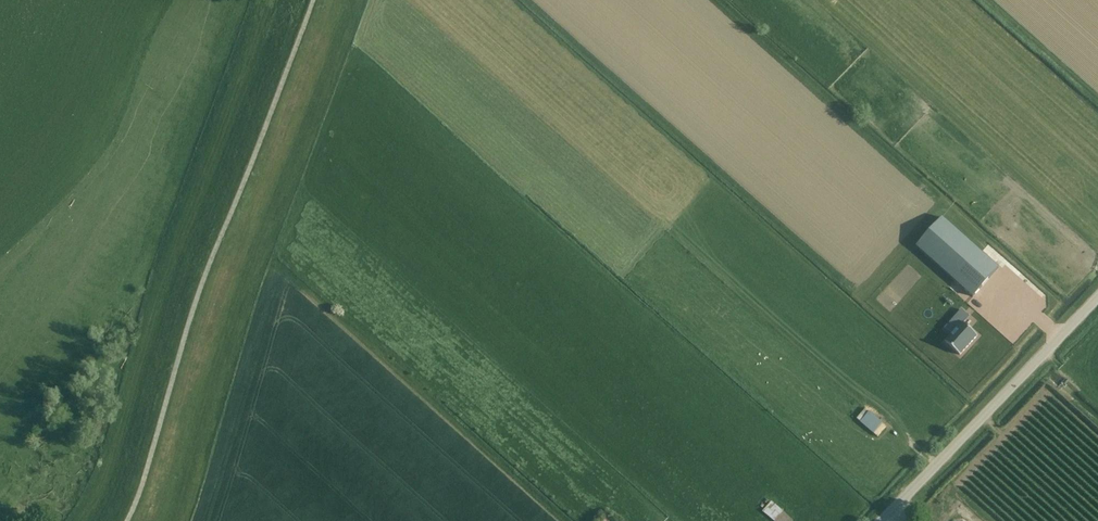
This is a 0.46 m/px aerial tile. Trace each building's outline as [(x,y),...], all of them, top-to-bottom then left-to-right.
[(943,216),(916,245),(972,297),(999,268),(943,216)] [(1052,294),(1045,304),(1049,307),(1056,297),(1052,294)] [(959,355),(977,335),(963,323),(969,316),(961,309),(953,319),(960,325),(945,342),(959,355)] [(878,437),(889,426),(868,407),(858,418),(878,437)] [(796,518),(773,500),(764,512),(775,520),(793,520),(796,518)]
